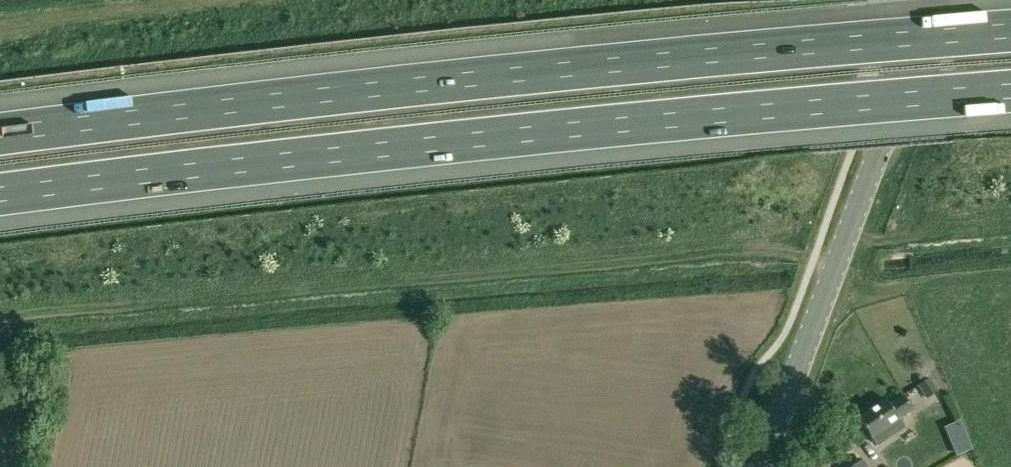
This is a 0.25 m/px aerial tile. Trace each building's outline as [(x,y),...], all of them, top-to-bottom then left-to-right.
[(918,385),(927,399),(939,391),(929,377),(918,385)] [(913,409),(904,395),(890,404),(886,399),(859,418),(878,445),(905,427),(899,418),(913,409)] [(963,427),(950,432),(959,453),(971,448),(963,427)]
